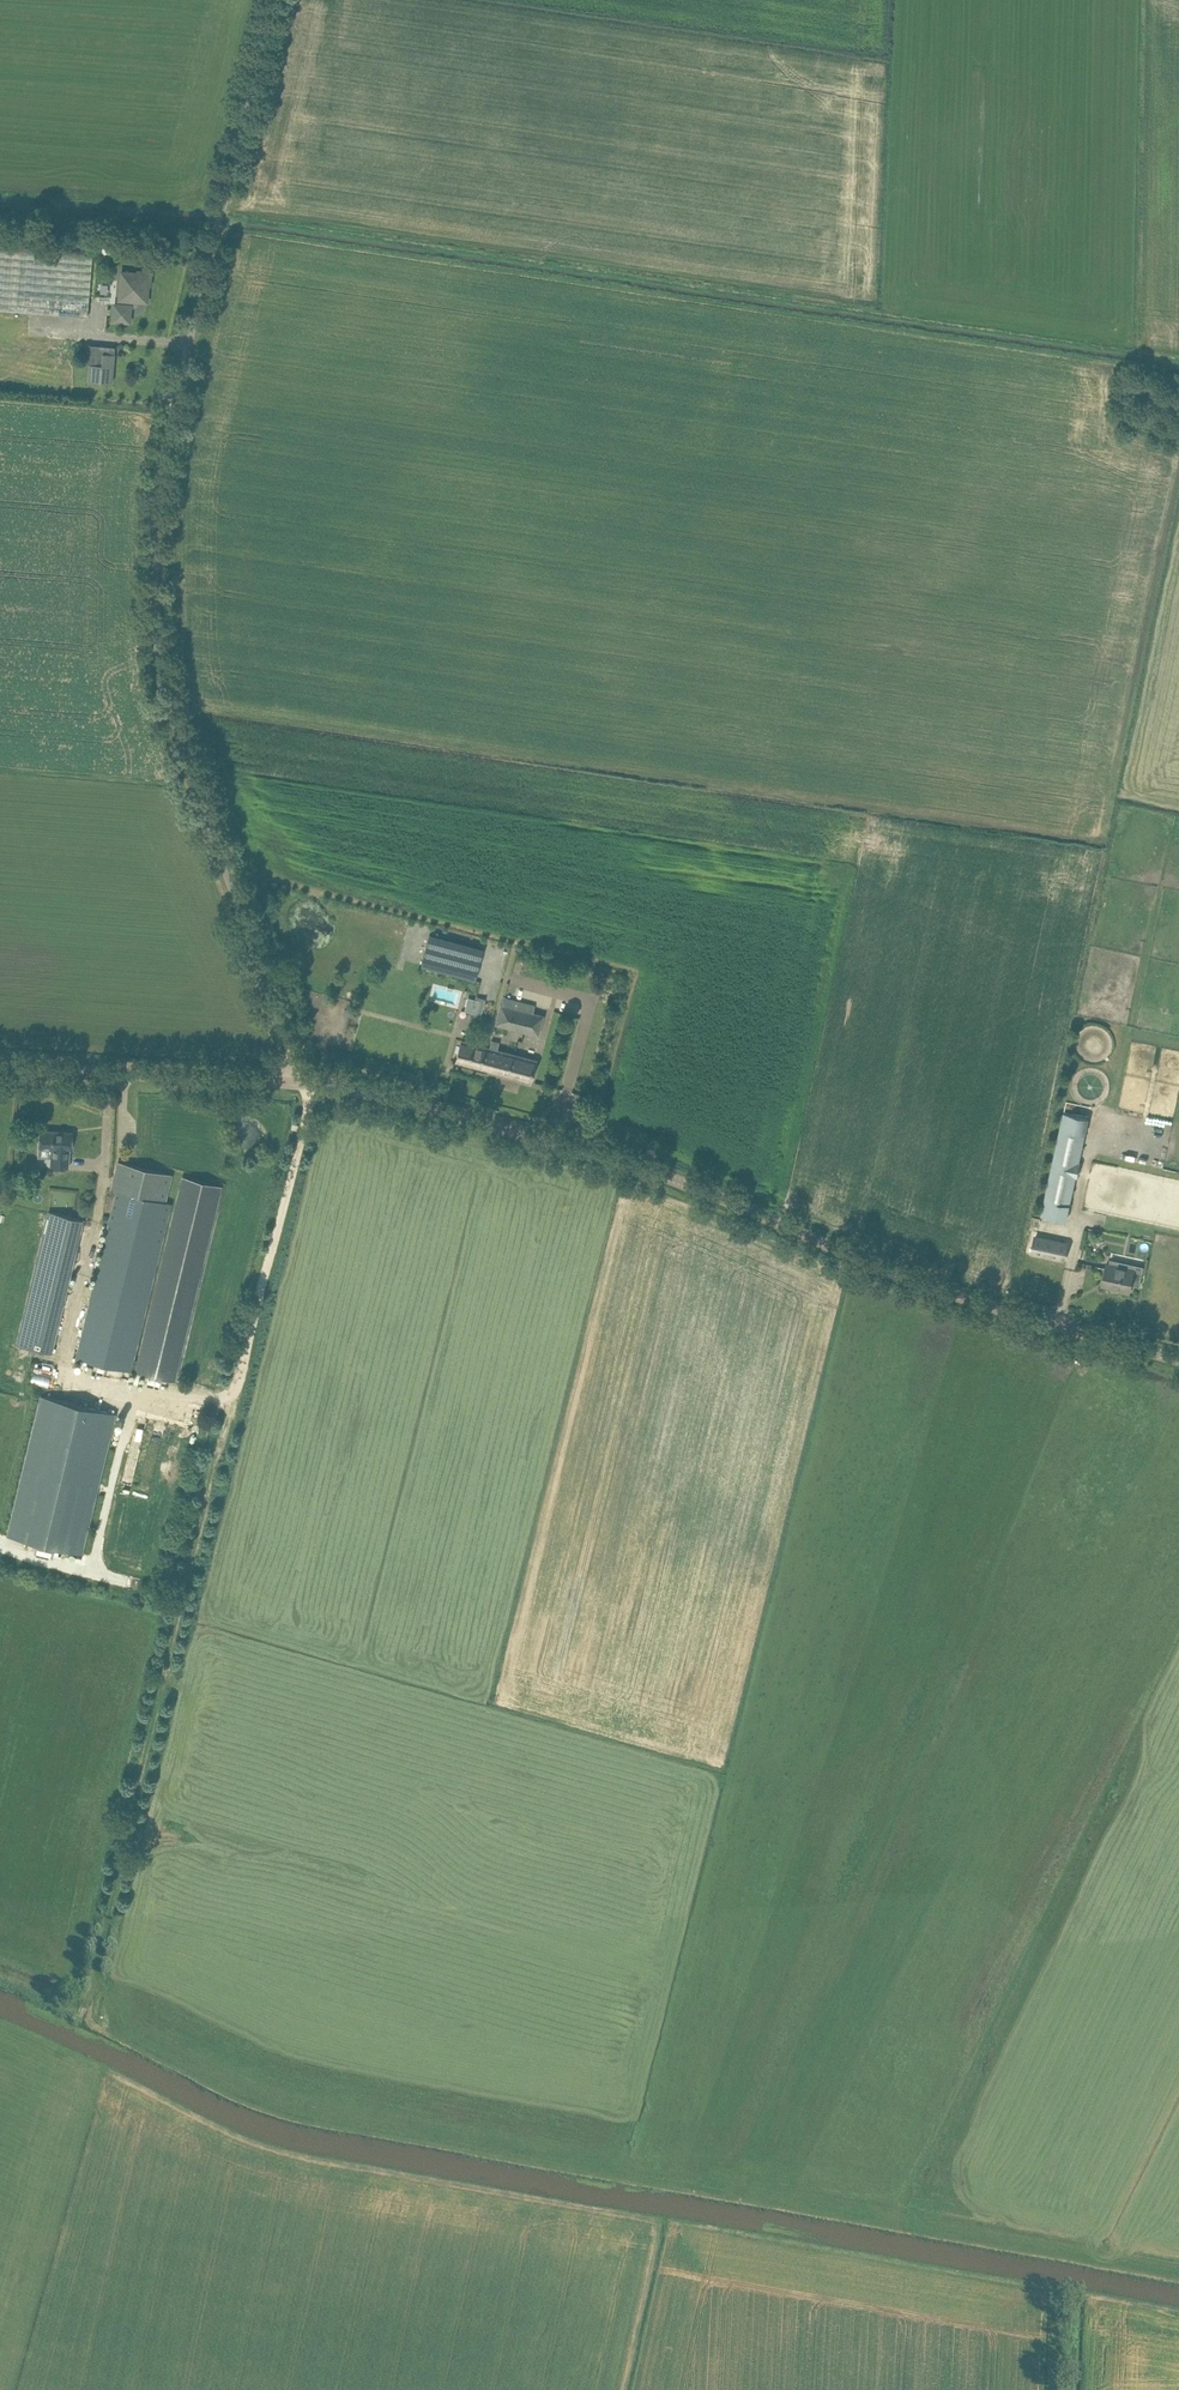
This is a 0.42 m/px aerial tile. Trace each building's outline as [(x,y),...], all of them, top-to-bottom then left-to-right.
[(87,317),(91,255),(0,248),(0,310),(87,317)] [(113,319),(129,320),(130,305),(133,305),(135,304),(135,300),(146,301),(148,285),(150,285),(151,272),(137,270),(137,273),(122,271),(119,304),(115,303),(113,319)] [(88,380),(100,381),(112,382),(114,354),(102,353),(101,365),(89,364),(88,380)] [(483,948),(430,934),(422,965),(475,979),(483,948)] [(477,996),(472,1015),(481,1017),(485,998),(477,996)] [(513,1000),(503,998),(496,1021),(538,1033),(544,1014),(521,1008),(512,1006),(513,1000)] [(462,1040),(459,1050),(456,1062),(530,1082),(536,1060),(497,1049),(499,1042),(491,1040),(489,1047),(462,1040)] [(1061,1127),(1042,1215),(1066,1220),(1085,1133),(1061,1127)] [(51,1166),(69,1167),(70,1149),(72,1149),(73,1131),(40,1129),(39,1147),(52,1148),(51,1166)] [(92,1295),(77,1358),(174,1381),(221,1189),(182,1180),(138,1359),(133,1358),(171,1203),(165,1201),(172,1174),(119,1161),(114,1179),(136,1184),(134,1194),(117,1191),(94,1287),(92,1295)] [(83,1219),(49,1211),(17,1344),(51,1352),(83,1219)] [(1038,1237),(1034,1252),(1067,1259),(1070,1245),(1070,1244),(1038,1237)] [(1134,1270),(1107,1264),(1102,1284),(1113,1286),(1112,1288),(1130,1292),(1131,1284),(1140,1286),(1143,1272),(1134,1270)] [(86,1285),(84,1293),(92,1295),(94,1287),(86,1285)] [(38,1542),(35,1553),(53,1557),(55,1547),(84,1554),(99,1490),(97,1489),(98,1485),(100,1486),(115,1423),(114,1422),(116,1413),(41,1395),(7,1535),(38,1542)]
